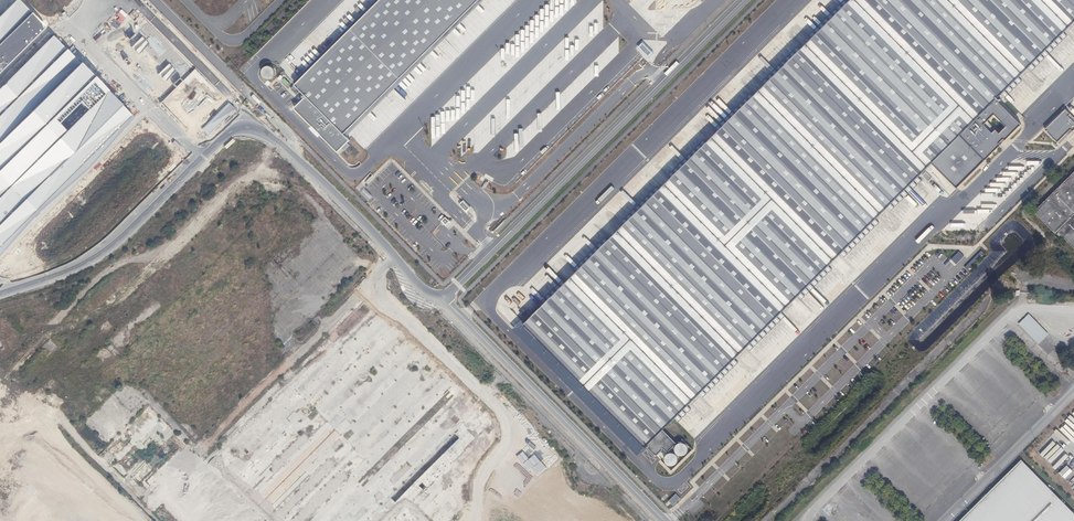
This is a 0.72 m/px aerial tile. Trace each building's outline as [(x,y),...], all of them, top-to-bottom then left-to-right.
[(46,29),(17,0),(16,0),(0,16),(0,74),(46,29)] [(344,137),(480,0),(378,0),(295,81),(308,94),(292,109),(337,155),(350,143),(344,137)] [(525,324),(646,446),(1073,22),(1073,0),(852,0),(525,324)] [(0,94),(0,247),(131,120),(54,42),(0,94)] [(533,71),(529,75),(529,78),(534,78),(536,76),(539,80),(539,74),(545,74),(542,77),(548,78),(547,80),(549,80),(549,76),(546,76),(549,73),(546,70),(547,70),(550,67),(550,59),(544,59),(544,63),(538,63),(538,68),(533,67),(533,71)] [(189,63),(184,66),(188,73),(193,69),(189,63)] [(273,65),(262,66),(263,79),(275,78),(273,65)] [(1046,128),(1060,143),(1073,129),(1073,117),(1066,109),(1046,128)] [(1035,213),(1056,234),(1059,231),(1073,247),(1073,173),(1035,213)] [(977,202),(986,214),(1007,197),(1001,190),(1000,191),(996,186),(977,202)] [(964,256),(959,251),(951,259),(956,264),(964,256)] [(160,500),(180,520),(431,520),(418,508),(424,503),(425,504),(425,509),(427,512),(429,511),(429,509),(438,514),(438,520),(446,520),(534,435),(384,281),(160,500)] [(1029,314),(1018,324),(1038,344),(1048,334),(1029,314)] [(148,404),(105,446),(147,489),(190,447),(148,404)] [(958,520),(1073,520),(1073,512),(1020,459),(958,520)] [(676,494),(668,501),(673,505),(680,498),(676,494)]
